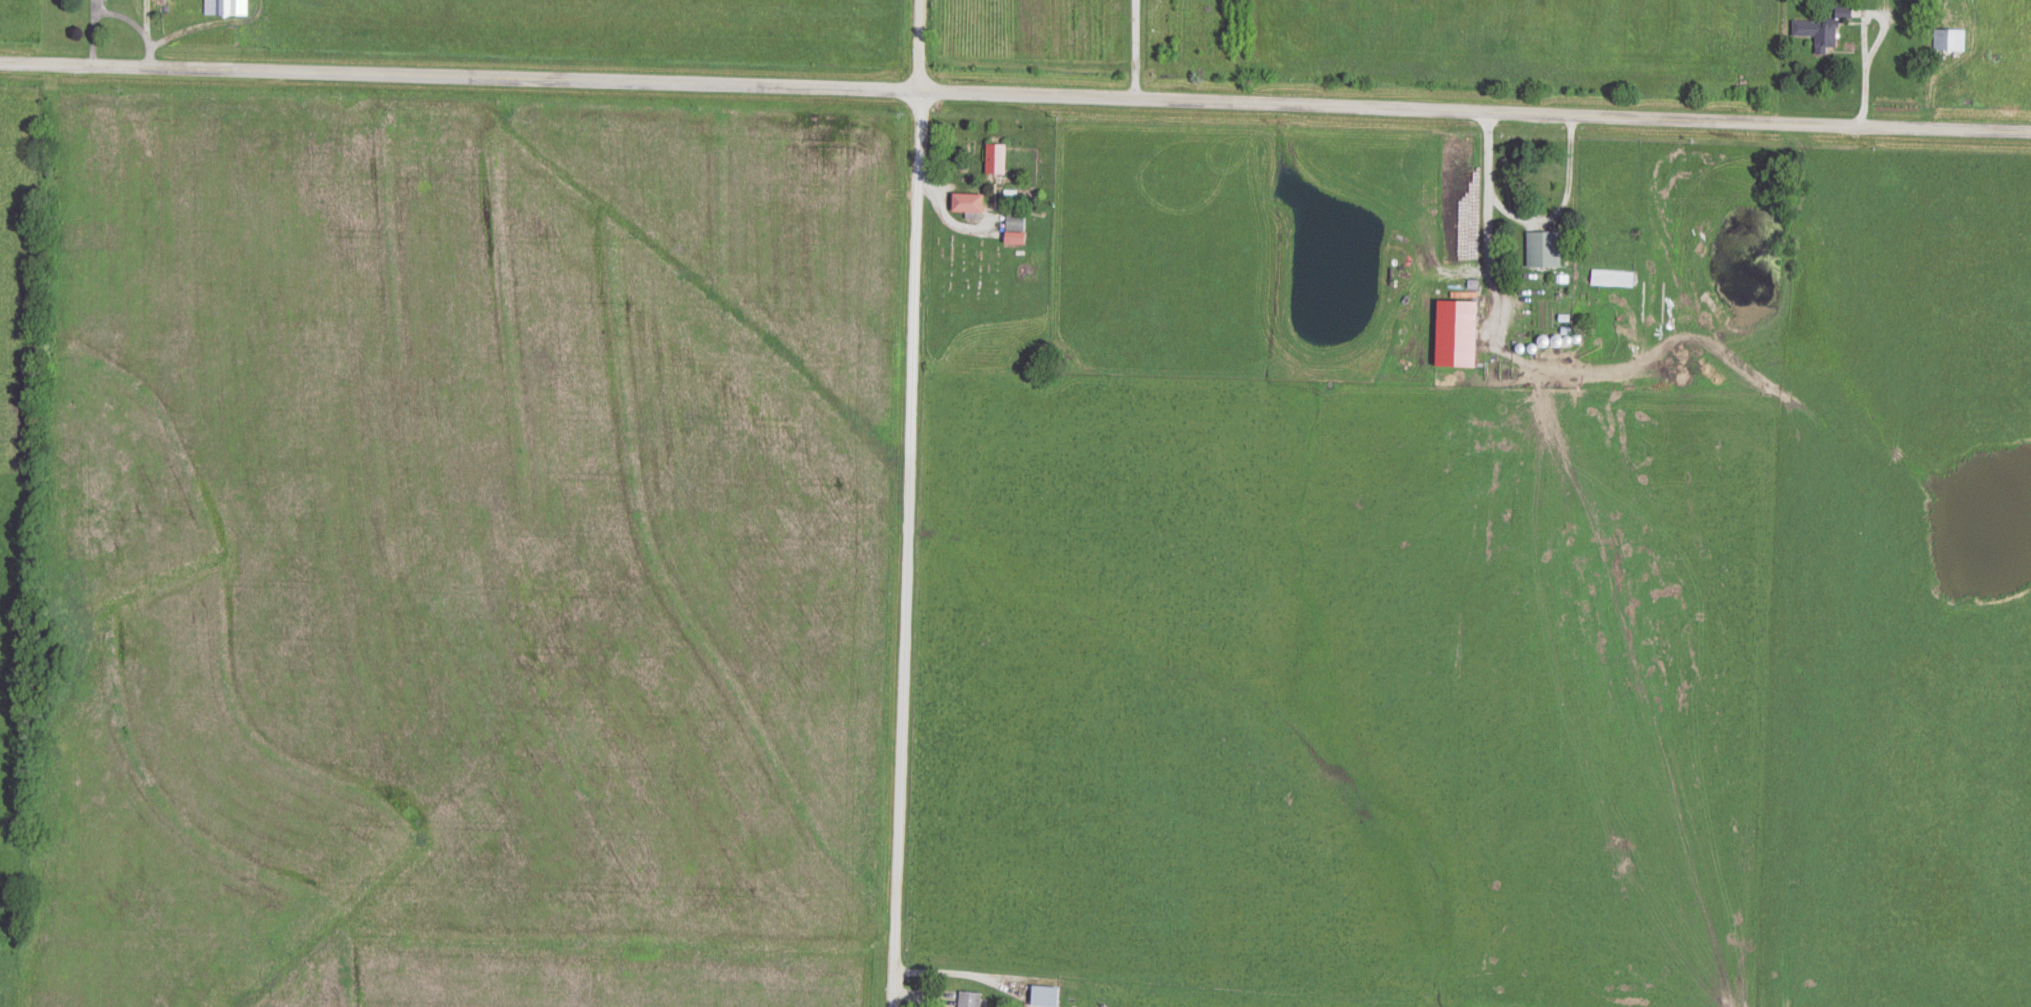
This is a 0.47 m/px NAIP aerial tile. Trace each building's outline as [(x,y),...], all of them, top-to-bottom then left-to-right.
[(248,0),(205,0),(205,16),(248,16),(248,0)] [(1836,48),(1836,20),(1792,20),(1792,36),(1815,37),(1815,54),(1827,54),(1827,48),(1836,48)] [(1934,50),(1965,51),(1965,29),(1934,29),(1934,50)] [(986,174),(1006,174),(1006,143),(986,143),(986,174)] [(951,212),(983,212),(983,193),(951,193),(951,212)] [(1006,243),(1025,243),(1025,213),(1006,213),(1006,243)] [(1560,231),(1527,231),(1527,267),(1560,267),(1560,231)] [(1591,286),(1634,286),(1634,271),(1591,271),(1591,286)] [(1436,366),(1475,366),(1476,300),(1436,300),(1436,366)] [(1030,1006),(1059,1006),(1059,987),(1030,987),(1030,1006)] [(979,992),(957,992),(957,1006),(979,1006),(979,992)]
